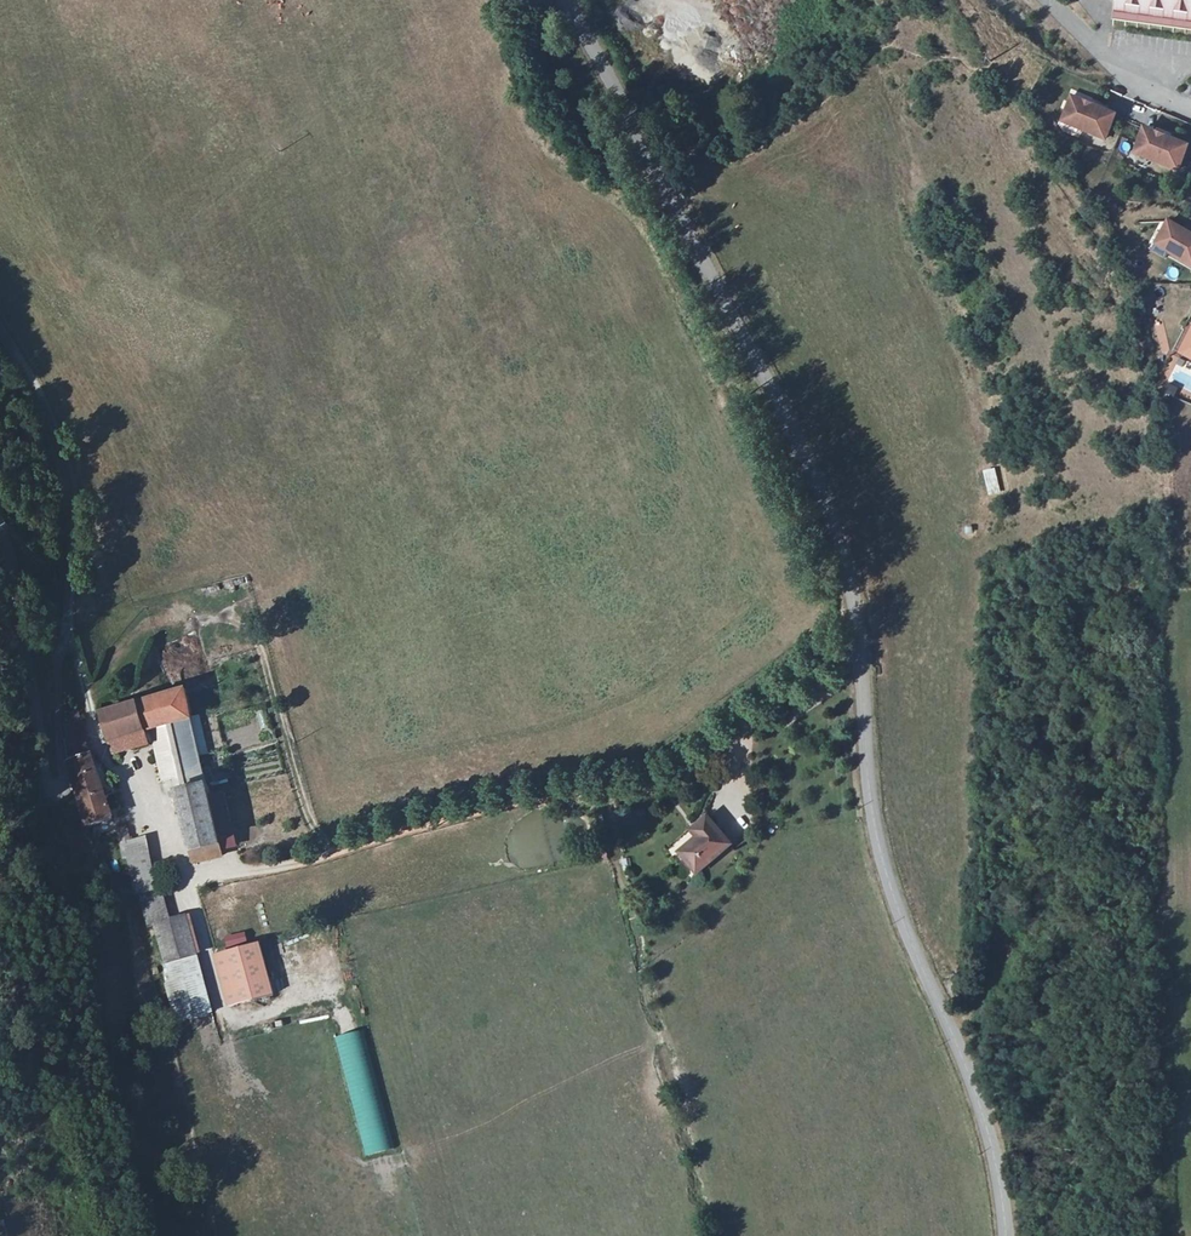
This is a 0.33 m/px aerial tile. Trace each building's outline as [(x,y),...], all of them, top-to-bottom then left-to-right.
[(1113,20),(1190,30),(1190,0),(1115,0),(1113,20)] [(1083,102),(1071,97),(1062,117),(1078,124),(1080,130),(1104,140),(1114,115),(1090,105),(1089,107),(1084,105),(1083,102)] [(1062,117),(1061,122),(1080,130),(1078,124),(1062,117)] [(1145,127),(1136,147),(1152,154),(1154,160),(1178,169),(1188,145),(1164,135),(1163,137),(1158,135),(1157,132),(1145,127)] [(1152,154),(1136,147),(1134,152),(1154,160),(1152,154)] [(1158,241),(1172,250),(1173,255),(1190,266),(1190,235),(1169,223),(1158,241)] [(1172,250),(1158,241),(1155,245),(1173,255),(1172,250)] [(1189,335),(1179,354),(1183,356),(1190,341),(1189,335)] [(983,470),(987,495),(999,494),(996,468),(983,470)] [(178,790),(208,784),(207,783),(213,782),(209,766),(202,768),(199,754),(207,752),(199,716),(192,718),(192,717),(186,689),(101,711),(110,740),(111,739),(129,734),(133,747),(154,742),(163,781),(175,779),(178,790)] [(256,711),(261,729),(270,727),(265,709),(256,711)] [(73,711),(75,718),(81,717),(79,710),(73,711)] [(81,717),(75,718),(65,721),(66,739),(70,764),(80,803),(105,795),(85,735),(88,734),(81,717)] [(115,752),(133,747),(129,734),(111,739),(115,752)] [(179,797),(191,850),(220,844),(221,846),(235,842),(224,793),(210,796),(208,784),(178,790),(172,792),(173,799),(179,797)] [(105,795),(80,803),(86,827),(113,818),(105,795)] [(698,837),(680,852),(697,872),(731,844),(708,816),(698,825),(703,832),(698,837)] [(703,832),(698,825),(692,830),(698,837),(703,832)] [(117,832),(120,845),(122,845),(125,858),(128,857),(135,895),(156,891),(146,840),(130,843),(127,830),(117,832)] [(220,844),(191,850),(193,861),(223,854),(221,846),(220,844)] [(162,898),(142,904),(148,928),(169,923),(162,898)] [(186,919),(154,928),(164,963),(195,955),(186,919)] [(244,933),(226,938),(228,947),(246,942),(244,933)] [(264,942),(227,952),(241,1005),(277,995),(264,942)] [(196,959),(170,966),(175,984),(201,978),(196,959)]
